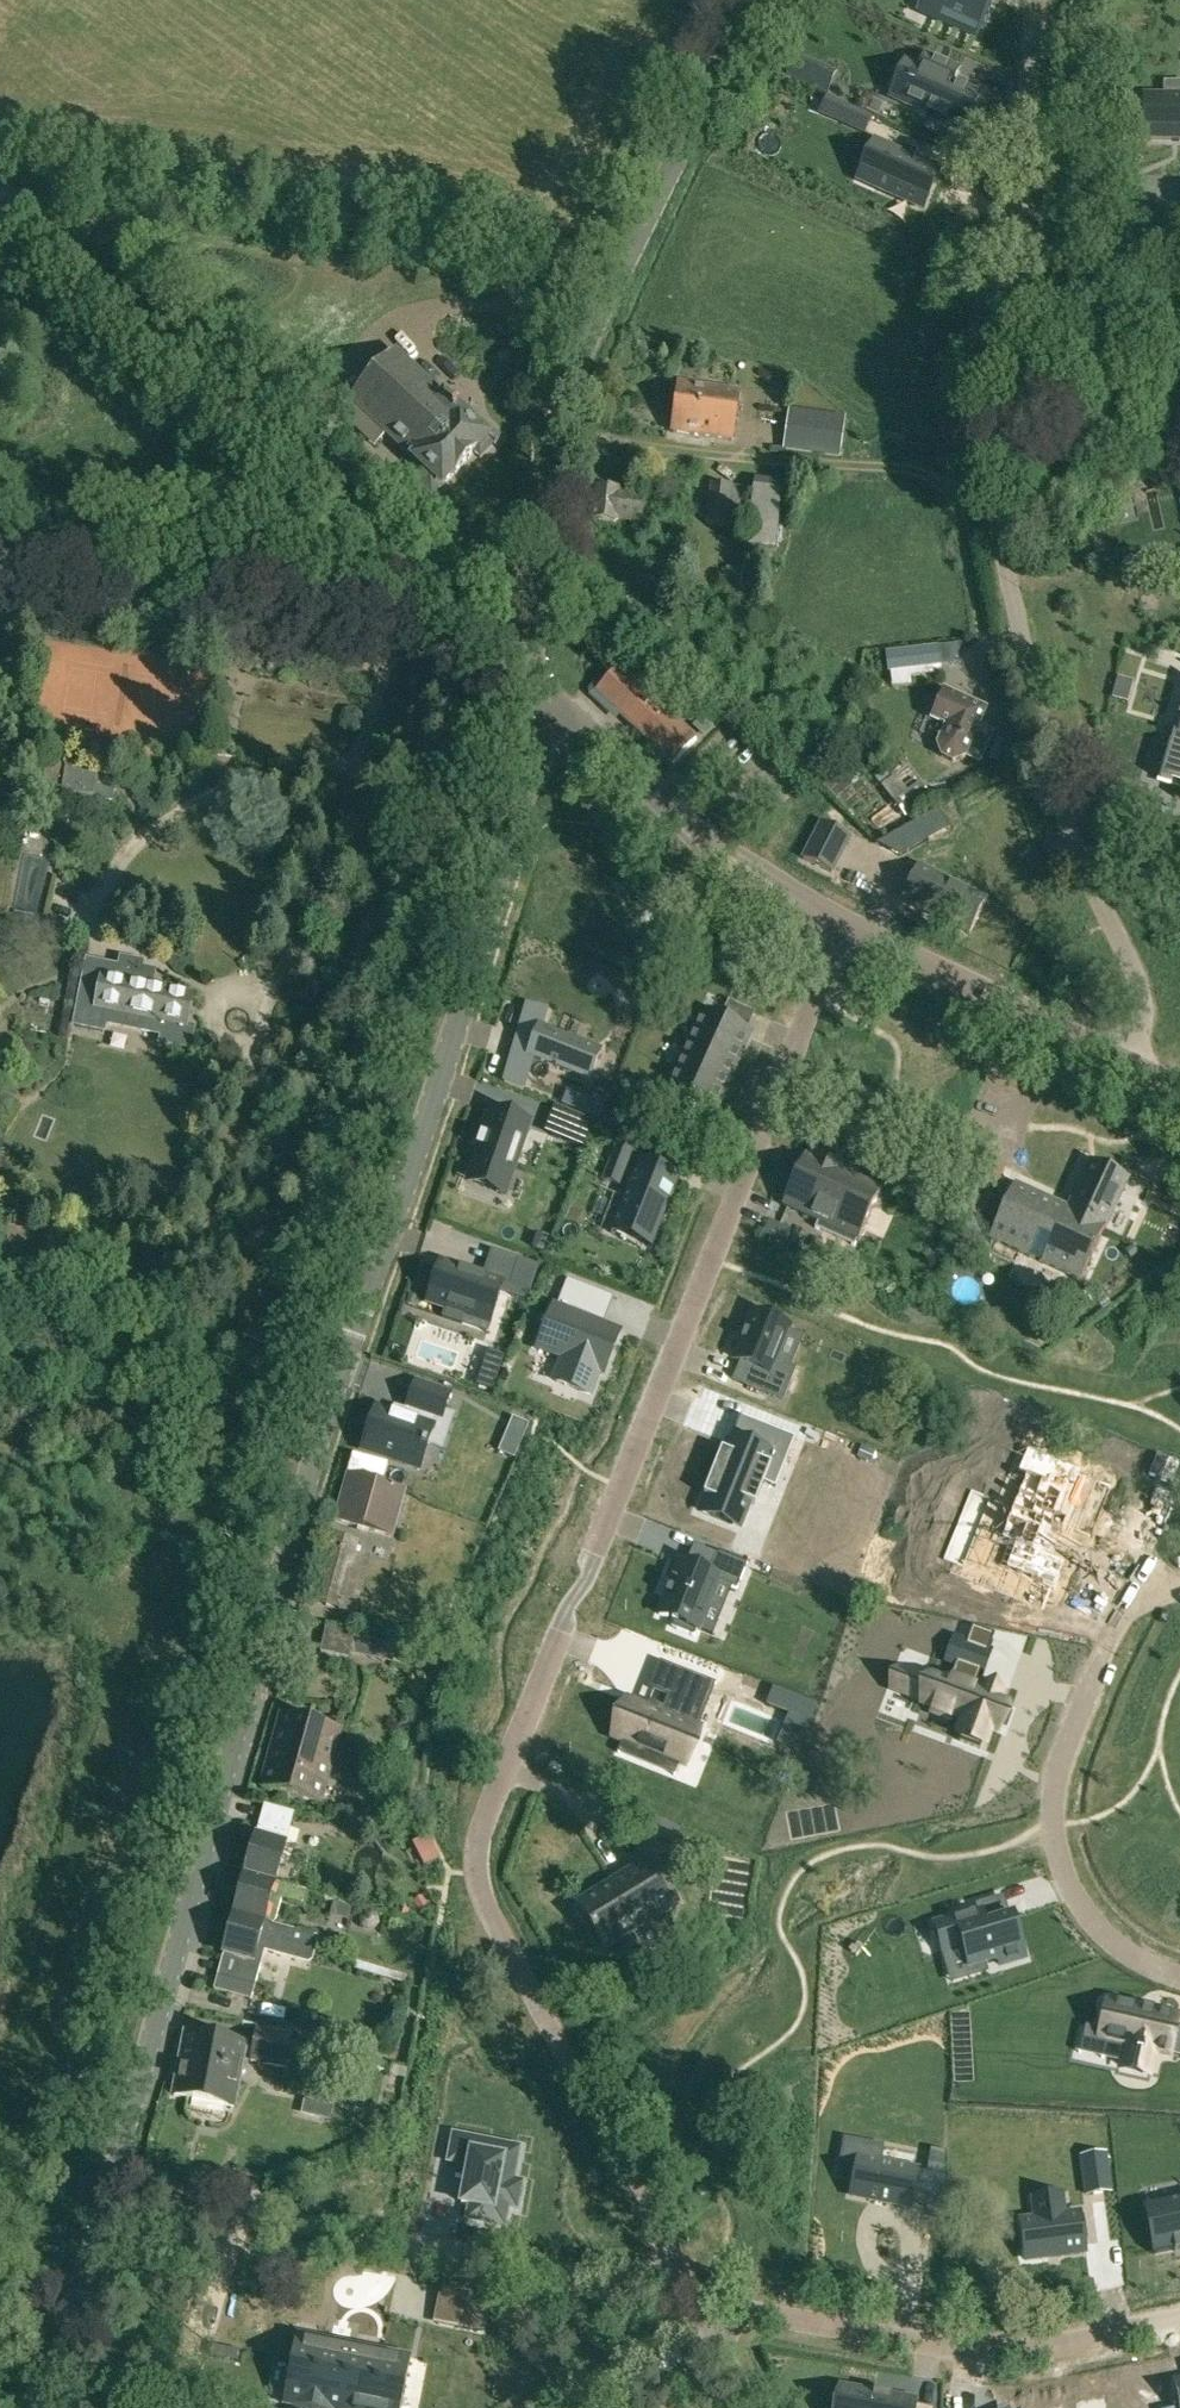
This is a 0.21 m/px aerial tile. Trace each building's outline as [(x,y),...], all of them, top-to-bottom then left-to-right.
[(928,7),(978,29),(988,6),(989,6),(992,0),(931,0),(928,7)] [(806,84),(815,64),(795,55),(786,75),(806,84)] [(918,68),(902,104),(927,115),(927,116),(928,117),(928,115),(943,122),(942,123),(944,124),(944,122),(962,131),(970,113),(971,113),(977,98),(978,95),(967,90),(968,89),(966,88),(966,89),(958,86),(959,85),(958,84),(957,86),(951,83),(951,81),(952,81),(956,72),(956,71),(956,70),(928,57),(922,70),(918,68)] [(1144,139),(1179,139),(1179,97),(1163,97),(1144,97),(1144,139)] [(846,108),(839,124),(865,135),(872,119),(846,108)] [(881,172),(874,187),(924,209),(935,183),(936,184),(941,172),(933,169),(927,166),(928,163),(927,162),(925,166),(917,162),(918,159),(917,158),(915,161),(875,143),(865,165),(881,172)] [(351,401),(387,435),(421,468),(411,479),(432,498),(488,439),(478,431),(484,425),(462,404),(457,410),(396,353),(351,401)] [(732,442),(739,393),(680,385),(673,433),(732,442)] [(783,451),(841,459),(846,419),(789,409),(783,451)] [(753,489),(710,484),(706,525),(749,530),(747,548),(778,550),(783,483),(753,479),(753,489)] [(596,489),(592,522),(617,525),(617,521),(641,524),(644,499),(620,496),(621,492),(596,489)] [(889,674),(891,673),(933,668),(941,667),(939,648),(887,655),(889,674)] [(588,696),(608,714),(613,709),(673,766),(696,741),(619,668),(605,683),(599,678),(588,690),(588,696)] [(953,763),(966,757),(987,711),(944,692),(931,719),(946,727),(937,745),(941,758),(953,763)] [(1178,740),(1175,739),(1154,733),(1154,734),(1179,741),(1179,733),(1178,740)] [(1154,734),(1154,735),(1169,739),(1172,740),(1160,782),(1179,788),(1179,741),(1154,734)] [(42,794),(114,804),(115,773),(45,764),(42,794)] [(822,824),(803,860),(832,875),(850,838),(822,824)] [(858,870),(840,860),(831,877),(849,887),(858,870)] [(901,900),(970,935),(987,901),(918,867),(901,900)] [(104,1031),(106,1024),(164,1035),(163,1043),(190,1048),(194,1029),(184,1027),(191,995),(152,987),(156,970),(142,967),(143,964),(122,960),(118,980),(105,978),(101,996),(82,992),(76,1025),(104,1031)] [(736,1014),(762,1024),(769,1006),(743,996),(736,1014)] [(527,1006),(507,1073),(526,1078),(532,1057),(589,1079),(599,1052),(541,1028),(546,1012),(527,1006)] [(715,1114),(752,1033),(703,1010),(666,1091),(715,1114)] [(505,1079),(504,1083),(523,1090),(524,1084),(505,1079)] [(561,1107),(574,1112),(580,1098),(567,1093),(561,1107)] [(470,1176),(508,1189),(529,1127),(491,1114),(470,1176)] [(634,1147),(618,1141),(604,1179),(619,1185),(634,1147)] [(814,1160),(805,1156),(783,1205),(819,1221),(816,1228),(853,1245),(856,1238),(859,1239),(881,1190),(840,1171),(842,1167),(816,1155),(814,1160)] [(618,1216),(658,1232),(679,1178),(639,1162),(618,1216)] [(989,1240),(1081,1282),(1128,1179),(1091,1163),(1068,1211),(1014,1186),(989,1240)] [(988,1223),(971,1215),(964,1228),(981,1237),(988,1223)] [(791,1230),(769,1221),(763,1233),(786,1243),(791,1230)] [(537,1270),(517,1264),(508,1290),(529,1297),(537,1270)] [(503,1286),(483,1279),(440,1265),(426,1305),(445,1312),(442,1321),(461,1327),(464,1318),(486,1326),(489,1327),(500,1296),(503,1286)] [(595,1323),(606,1294),(568,1280),(557,1308),(555,1308),(539,1349),(564,1359),(555,1382),(590,1395),(598,1372),(603,1374),(619,1333),(603,1327),(595,1323)] [(753,1313),(735,1360),(741,1362),(753,1367),(745,1386),(768,1395),(772,1386),(786,1392),(795,1369),(792,1368),(775,1361),(787,1330),(789,1327),(753,1313)] [(479,1385),(492,1390),(503,1358),(489,1353),(479,1385)] [(420,1470),(428,1447),(435,1428),(432,1427),(435,1419),(443,1422),(446,1413),(452,1395),(418,1383),(409,1410),(410,1411),(410,1412),(407,1419),(379,1410),(365,1452),(420,1470)] [(507,1432),(524,1439),(530,1425),(513,1418),(507,1432)] [(705,1498),(700,1513),(709,1516),(732,1525),(740,1528),(747,1509),(749,1504),(756,1506),(757,1504),(755,1503),(763,1484),(764,1481),(769,1468),(764,1466),(767,1458),(785,1465),(795,1439),(768,1428),(760,1449),(737,1440),(731,1456),(727,1454),(718,1475),(719,1475),(710,1496),(705,1494),(704,1496),(706,1496),(705,1498)] [(1003,1583),(1002,1586),(1006,1588),(1008,1584),(1013,1573),(1035,1582),(1057,1591),(1068,1565),(1056,1560),(1058,1556),(1057,1556),(1062,1545),(1057,1543),(1061,1534),(1066,1536),(1071,1524),(1064,1522),(1067,1514),(1084,1472),(1055,1461),(1055,1460),(1030,1450),(1027,1457),(1025,1456),(1024,1458),(1027,1459),(1020,1477),(1028,1480),(1003,1542),(1018,1548),(1009,1569),(1003,1583)] [(395,1539),(406,1501),(408,1491),(383,1484),(389,1465),(353,1455),(334,1522),(395,1539)] [(894,1474),(898,1463),(885,1458),(880,1469),(894,1474)] [(327,1533),(321,1558),(348,1565),(351,1555),(356,1556),(359,1542),(327,1533)] [(666,1597),(659,1616),(673,1621),(671,1628),(694,1637),(697,1630),(716,1582),(732,1588),(737,1590),(748,1564),(718,1552),(717,1554),(709,1574),(686,1565),(680,1562),(673,1579),(672,1579),(671,1580),(673,1581),(671,1586),(669,1585),(669,1587),(669,1589),(668,1588),(667,1590),(669,1591),(667,1595),(665,1594),(665,1596),(666,1597)] [(351,1654),(355,1636),(326,1629),(321,1653),(350,1659),(351,1654)] [(923,1685),(920,1693),(923,1700),(924,1700),(924,1701),(923,1705),(934,1709),(932,1713),(950,1720),(951,1716),(963,1720),(958,1733),(961,1735),(959,1742),(980,1749),(982,1743),(986,1744),(991,1731),(996,1732),(998,1726),(1004,1711),(1006,1704),(998,1701),(1001,1692),(984,1686),(982,1691),(975,1689),(979,1676),(982,1677),(991,1650),(989,1649),(967,1641),(955,1637),(946,1663),(955,1667),(949,1683),(933,1677),(931,1682),(930,1682),(923,1685)] [(295,1644),(289,1665),(302,1668),(308,1648),(295,1644)] [(623,1741),(617,1755),(619,1755),(621,1750),(643,1759),(646,1751),(680,1764),(680,1763),(711,1685),(715,1686),(716,1684),(682,1671),(664,1716),(641,1707),(632,1703),(618,1739),(623,1741)] [(789,1715),(796,1697),(774,1688),(767,1706),(789,1715)] [(341,1731),(282,1714),(261,1789),(320,1806),(341,1731)] [(246,1875),(275,1883),(285,1845),(286,1845),(294,1814),(265,1806),(256,1838),(256,1837),(246,1875)] [(604,1951),(633,1933),(680,1904),(652,1858),(611,1883),(575,1905),(604,1951)] [(307,1892),(275,1883),(246,1875),(235,1914),(272,1924),(279,1899),(303,1906),(307,1892)] [(422,1896),(414,1902),(421,1911),(429,1905),(422,1896)] [(398,1907),(396,1915),(408,1918),(410,1910),(398,1907)] [(977,1911),(934,1924),(943,1953),(962,1948),(968,1968),(986,1963),(998,1959),(1000,1966),(1025,1959),(1020,1943),(1021,1943),(1013,1918),(1011,1918),(986,1926),(981,1910),(977,1911)] [(364,1913),(359,1919),(360,1928),(366,1932),(374,1931),(379,1925),(378,1917),(372,1912),(364,1913)] [(219,1973),(257,1983),(265,1953),(271,1955),(279,1926),(272,1924),(235,1914),(224,1956),(219,1973)] [(252,2001),(257,1983),(219,1973),(215,1991),(252,2001)] [(1103,2031),(1101,2040),(1128,2046),(1124,2064),(1123,2069),(1124,2069),(1125,2069),(1147,2074),(1147,2075),(1148,2075),(1154,2052),(1169,2055),(1175,2027),(1177,2018),(1110,2002),(1103,2031)] [(285,2068),(291,2032),(256,2026),(250,2062),(285,2068)] [(174,2096),(234,2107),(246,2045),(186,2033),(174,2096)] [(319,2102),(316,2118),(331,2121),(334,2105),(319,2102)] [(454,2136),(449,2162),(469,2165),(462,2204),(470,2206),(468,2218),(504,2225),(507,2207),(517,2209),(522,2184),(512,2182),(516,2161),(485,2155),(487,2148),(489,2149),(491,2143),(454,2136)] [(932,2152),(928,2173),(946,2177),(946,2155),(932,2152)] [(1081,2156),(1086,2195),(1110,2192),(1105,2153),(1081,2156)] [(854,2177),(850,2196),(911,2208),(918,2170),(880,2163),(858,2158),(854,2177)] [(201,2194),(199,2205),(213,2207),(214,2196),(201,2194)] [(1036,2218),(1021,2221),(1022,2232),(1021,2232),(1021,2234),(1022,2234),(1023,2240),(1022,2240),(1022,2241),(1023,2241),(1026,2261),(1080,2254),(1085,2253),(1083,2237),(1079,2213),(1064,2215),(1062,2196),(1033,2200),(1036,2218)] [(1142,2207),(1142,2208),(1143,2208),(1145,2208),(1155,2253),(1152,2253),(1153,2254),(1152,2254),(1153,2255),(1174,2250),(1175,2252),(1177,2251),(1176,2250),(1179,2249),(1179,2198),(1142,2207)] [(486,2298),(470,2295),(463,2328),(479,2331),(486,2298)] [(283,2404),(302,2407),(401,2407),(411,2358),(296,2336),(283,2404)] [(836,2407),(914,2407),(914,2405),(915,2402),(891,2398),(892,2395),(890,2395),(890,2397),(875,2394),(875,2392),(874,2392),(873,2394),(840,2388),(836,2407)]
